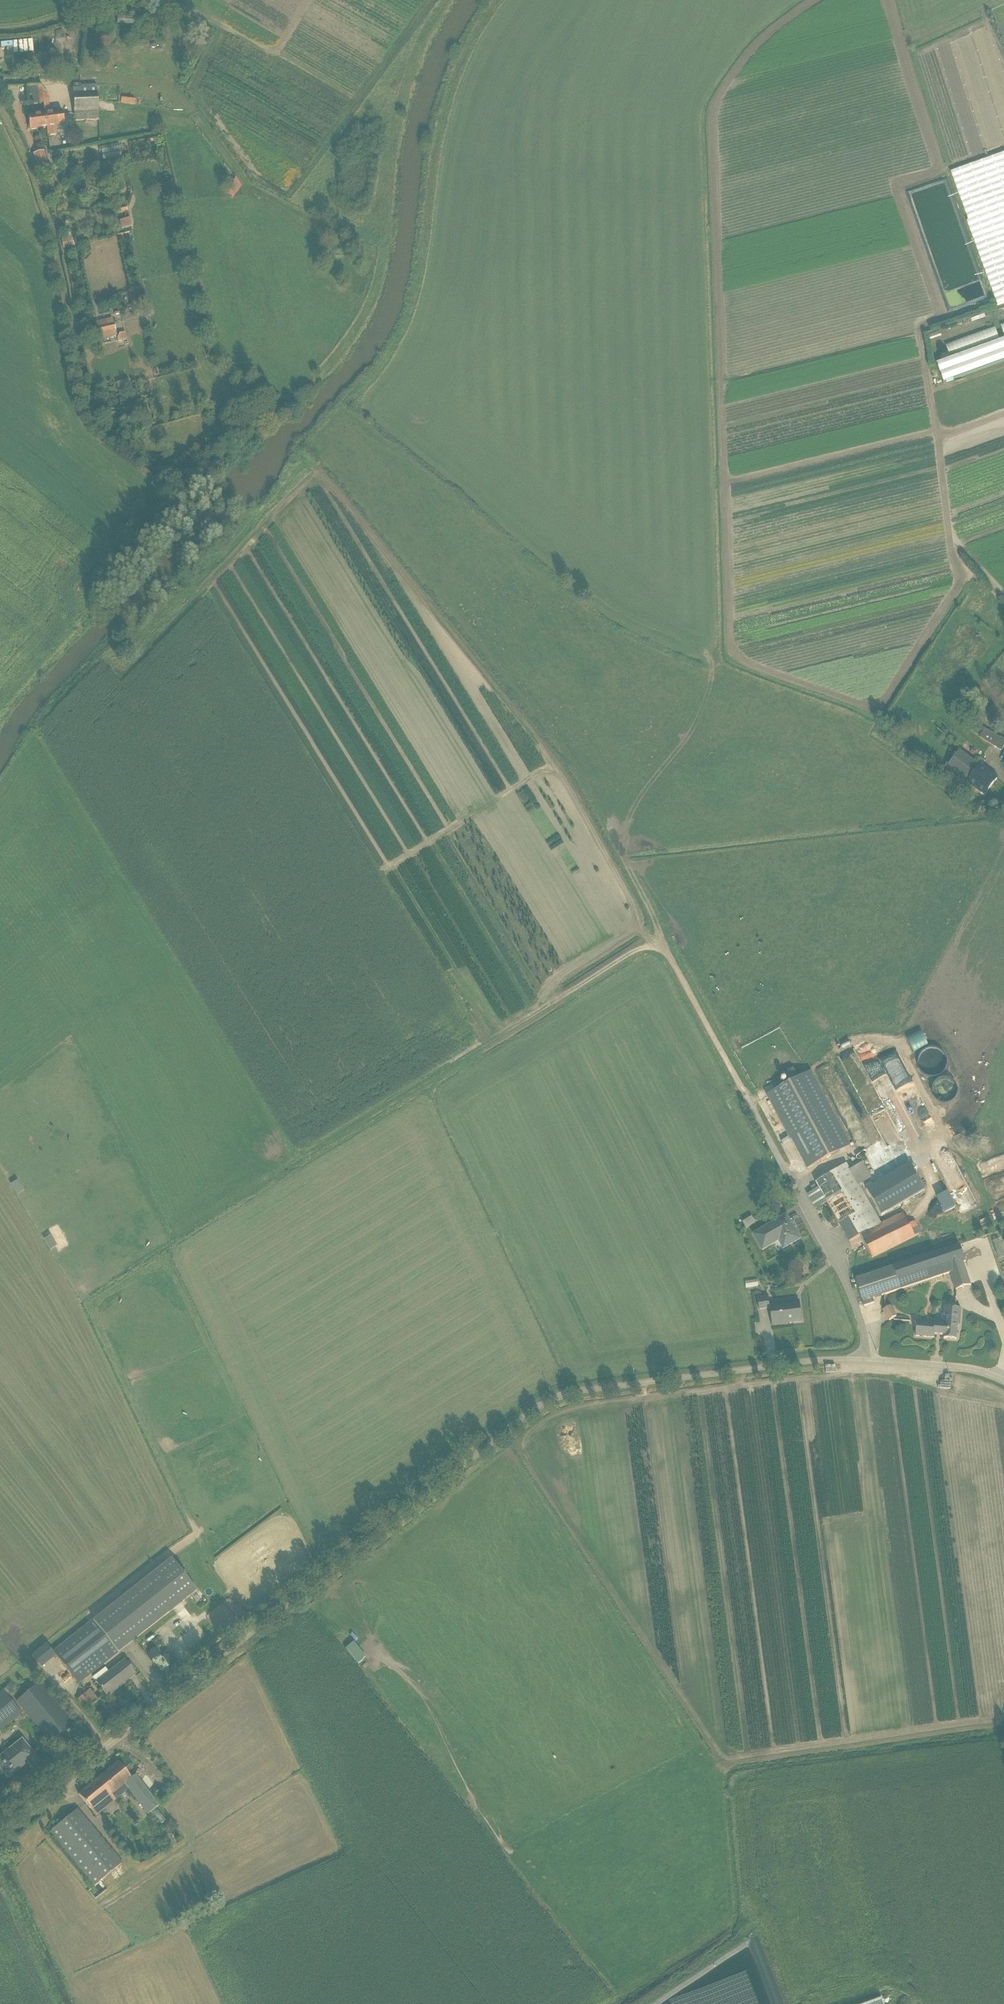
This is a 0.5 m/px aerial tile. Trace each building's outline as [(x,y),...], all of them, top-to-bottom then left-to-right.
[(140,18),(120,17),(120,26),(140,27),(140,18)] [(81,88),(73,88),(74,98),(75,121),(89,120),(96,120),(99,120),(98,99),(97,95),(97,85),(81,86),(81,88)] [(33,86),(28,87),(29,96),(32,95),(33,104),(43,103),(42,93),(43,93),(42,86),(38,87),(37,86),(33,86)] [(65,126),(64,121),(63,111),(45,114),(47,128),(48,136),(57,134),(56,127),(65,126)] [(30,130),(47,128),(45,114),(28,116),(29,126),(30,130)] [(124,146),(104,151),(107,163),(127,158),(124,146)] [(44,152),(39,153),(34,154),(33,154),(37,173),(48,170),(44,152)] [(953,172),(970,219),(967,220),(998,305),(1003,303),(1003,153),(953,172)] [(228,190),(235,199),(247,189),(240,181),(228,190)] [(135,220),(123,222),(124,230),(136,229),(135,220)] [(66,237),(61,238),(63,249),(74,246),(72,236),(71,236),(66,237)] [(116,336),(113,318),(95,322),(99,339),(116,336)] [(938,329),(932,331),(926,333),(927,334),(929,341),(942,337),(938,329)] [(952,354),(1002,339),(1000,330),(949,345),(952,354)] [(123,343),(131,341),(129,333),(121,335),(123,343)] [(937,363),(937,364),(944,382),(1003,360),(1003,339),(937,363)] [(129,379),(117,382),(119,388),(131,385),(129,379)] [(1003,744),(1003,740),(985,729),(979,738),(1000,751),(1003,744)] [(997,778),(981,766),(959,750),(946,767),(984,795),(997,778)] [(847,1067),(860,1060),(856,1052),(843,1059),(847,1067)] [(773,1094),(808,1172),(854,1151),(819,1074),(773,1094)] [(877,1084),(863,1085),(865,1100),(878,1099),(877,1084)] [(976,1203),(953,1149),(935,1157),(958,1211),(976,1203)] [(852,1168),(821,1183),(850,1245),(865,1238),(876,1260),(920,1240),(908,1214),(886,1225),(883,1218),(927,1197),(921,1182),(924,1181),(917,1167),(886,1182),(883,1178),(876,1181),(868,1166),(854,1173),(852,1168)] [(14,1186),(22,1182),(20,1178),(12,1182),(14,1186)] [(977,1193),(983,1191),(978,1180),(972,1182),(977,1193)] [(15,1187),(20,1197),(28,1194),(23,1183),(15,1187)] [(812,1196),(818,1210),(827,1206),(821,1192),(812,1196)] [(803,1239),(789,1213),(753,1233),(763,1251),(779,1242),(784,1250),(803,1239)] [(750,1230),(760,1224),(756,1218),(746,1223),(750,1230)] [(55,1252),(61,1247),(54,1237),(48,1241),(55,1252)] [(762,1298),(763,1305),(771,1304),(770,1297),(762,1298)] [(788,1325),(806,1323),(803,1301),(770,1305),(772,1326),(788,1325)] [(926,1308),(925,1338),(942,1339),(943,1309),(926,1308)] [(924,1359),(926,1333),(908,1332),(909,1316),(884,1315),(882,1356),(924,1359)] [(838,1501),(836,1513),(845,1514),(846,1502),(838,1501)] [(157,1572),(184,1602),(199,1588),(172,1558),(157,1572)] [(346,1625),(343,1632),(349,1636),(353,1629),(346,1625)] [(362,1667),(370,1660),(357,1644),(349,1651),(362,1667)] [(164,1672),(175,1663),(163,1650),(153,1660),(164,1672)] [(107,1698),(136,1676),(123,1660),(94,1682),(107,1698)] [(0,1698),(0,1737),(30,1715),(49,1742),(57,1736),(62,1732),(57,1724),(60,1721),(47,1704),(49,1702),(40,1689),(22,1702),(13,1689),(0,1698)] [(91,1711),(102,1701),(93,1692),(82,1702),(91,1711)] [(37,1758),(22,1740),(0,1757),(0,1770),(9,1781),(37,1758)] [(96,1815),(135,1782),(119,1762),(79,1795),(96,1815)] [(127,1865),(81,1811),(53,1835),(98,1889),(127,1865)] [(169,1830),(160,1835),(169,1852),(178,1847),(169,1830)]
